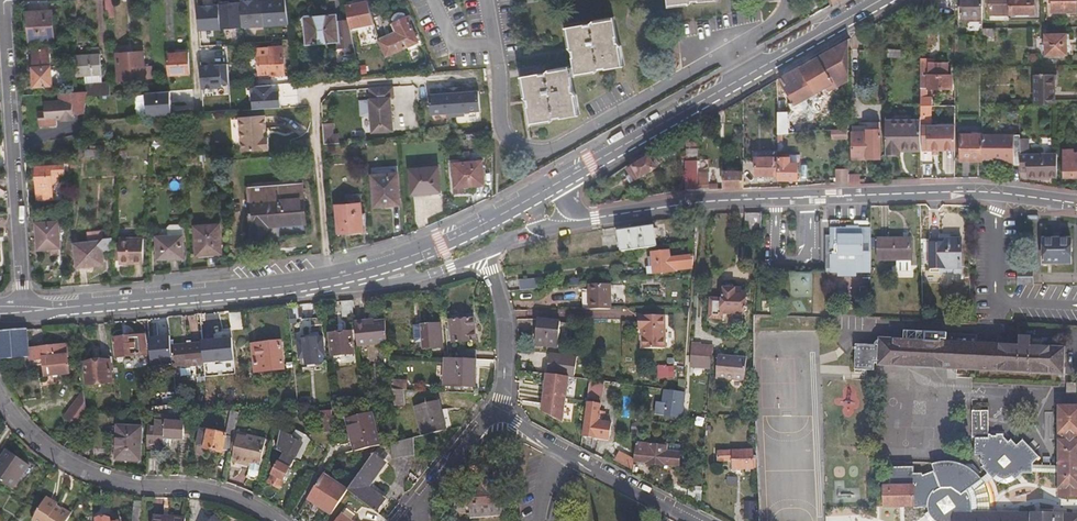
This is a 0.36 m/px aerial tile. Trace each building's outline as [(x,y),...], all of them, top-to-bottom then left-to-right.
[(263,0),(255,0),(241,1),(241,2),(243,27),(264,26),(263,0)] [(285,25),(284,0),(263,0),(264,26),(285,25)] [(343,6),(346,28),(371,24),(365,0),(363,0),(356,1),(356,4),(343,6)] [(983,27),(983,0),(972,0),(963,0),(962,26),(983,27)] [(990,14),(1034,14),(1035,0),(990,0),(990,14)] [(1054,13),(1076,14),(1076,0),(1054,0),(1054,13)] [(221,29),(243,27),(241,2),(229,3),(229,2),(219,2),(220,5),(221,29)] [(221,29),(220,5),(198,6),(200,30),(221,29)] [(28,12),(30,39),(54,38),(52,11),(28,12)] [(395,33),(376,41),(382,55),(413,42),(411,36),(405,22),(409,21),(406,16),(403,17),(402,14),(395,12),(392,14),(389,17),(390,23),(395,33)] [(334,42),(334,37),(333,28),(333,16),(300,18),(302,44),(334,42)] [(583,74),(591,73),(628,66),(621,19),(581,26),(574,27),(581,68),(583,74)] [(405,22),(411,36),(414,34),(409,21),(405,22)] [(390,31),(375,37),(376,41),(395,33),(390,23),(387,24),(390,31)] [(983,28),(982,36),(994,36),(993,28),(983,28)] [(1049,37),(1049,56),(1076,56),(1076,46),(1071,46),(1071,37),(1049,37)] [(781,113),(776,112),(776,134),(782,135),(792,133),(792,128),(796,127),(796,117),(814,107),(811,100),(815,98),(814,97),(826,90),(848,77),(848,40),(780,78),(785,86),(783,88),(784,96),(789,103),(788,106),(782,106),(781,113)] [(288,74),(286,47),(261,49),(263,73),(268,74),(269,78),(280,77),(280,75),(288,74)] [(31,48),(32,68),(50,66),(50,48),(31,48)] [(214,62),(228,62),(228,49),(213,49),(214,62)] [(903,50),(890,50),(890,58),(903,59),(903,50)] [(100,55),(76,56),(77,75),(86,75),(101,74),(102,74),(100,55)] [(115,58),(117,83),(150,80),(149,68),(145,68),(143,56),(115,58)] [(168,58),(169,80),(191,79),(189,56),(168,58)] [(920,106),(929,106),(930,98),(925,97),(925,86),(950,86),(950,73),(947,73),(948,61),(929,61),(929,58),(921,57),(920,106)] [(32,68),(33,87),(61,85),(60,66),(50,66),(32,68)] [(585,116),(576,69),(528,77),(536,124),(585,116)] [(102,84),(101,74),(86,75),(86,85),(102,84)] [(829,94),(848,84),(848,77),(826,90),(829,94)] [(1036,107),(1055,108),(1056,78),(1037,78),(1036,107)] [(193,80),(193,89),(206,88),(205,82),(201,82),(201,80),(193,80)] [(110,95),(110,84),(102,84),(86,85),(87,92),(87,97),(88,97),(110,95)] [(430,93),(432,112),(448,111),(449,115),(466,113),(465,109),(481,108),(480,88),(464,90),(463,84),(446,86),(446,92),(430,93)] [(371,113),(373,131),(394,129),(391,96),(394,96),(394,85),(369,86),(370,99),(360,100),(361,114),(371,113)] [(193,89),(146,90),(146,113),(193,112),(193,89)] [(78,92),(61,92),(61,101),(46,100),(46,111),(38,111),(38,124),(56,125),(56,118),(73,119),(74,114),(85,114),(88,97),(87,97),(87,92),(78,92)] [(239,118),(242,151),(269,149),(268,138),(263,138),(263,129),(265,129),(264,116),(239,118)] [(334,132),(334,123),(324,123),(324,142),(340,142),(340,132),(334,132)] [(853,126),(852,159),(880,160),(880,123),(868,123),(867,126),(853,126)] [(847,137),(848,127),(830,128),(831,137),(847,137)] [(886,127),(886,155),(898,156),(898,151),(920,151),(921,127),(886,127)] [(946,128),(925,128),(925,168),(936,168),(935,147),(939,147),(939,144),(945,144),(945,149),(953,149),(953,128),(946,128)] [(1018,167),(1019,137),(1019,135),(980,134),(980,137),(980,160),(995,161),(995,165),(1012,166),(1012,168),(1018,167)] [(958,163),(979,163),(980,160),(980,137),(959,137),(958,163)] [(1025,180),(1056,180),(1057,158),(1027,157),(1028,138),(1019,137),(1018,167),(1018,174),(1025,175),(1025,180)] [(689,145),(693,191),(703,191),(702,169),(700,146),(692,146),(692,144),(689,145)] [(646,154),(631,163),(633,168),(628,171),(630,174),(625,177),(631,184),(655,170),(653,166),(649,159),(646,154)] [(128,155),(120,155),(119,165),(128,165),(128,155)] [(1063,180),(1076,179),(1076,159),(1070,159),(1070,155),(1063,156),(1063,180)] [(756,176),(777,175),(776,158),(756,158),(756,176)] [(779,158),(779,180),(796,180),(796,158),(779,158)] [(37,164),(37,194),(53,194),(53,173),(67,174),(67,165),(37,164)] [(454,167),(456,192),(463,191),(486,188),(484,165),(454,167)] [(702,169),(703,191),(722,190),(722,185),(713,185),(712,174),(708,175),(708,170),(702,169)] [(411,173),(413,198),(442,196),(440,170),(411,173)] [(837,172),(836,182),(848,181),(848,175),(848,172),(837,172)] [(400,173),(398,173),(377,174),(375,174),(377,204),(402,204),(400,173)] [(726,173),(727,190),(745,189),(745,173),(726,173)] [(848,175),(848,181),(848,185),(859,185),(859,175),(848,175)] [(269,224),(306,221),(304,196),(304,187),(250,191),(250,201),(254,237),(270,235),(269,224)] [(346,203),(360,202),(359,194),(345,195),(346,203)] [(364,203),(360,202),(346,203),(338,204),(340,232),(365,230),(364,203)] [(744,230),(761,230),(761,213),(745,213),(744,230)] [(51,247),(51,252),(62,252),(60,221),(38,222),(40,248),(51,247)] [(196,225),(199,255),(224,253),(221,223),(196,225)] [(157,237),(159,258),(186,256),(184,234),(183,234),(183,226),(181,224),(169,224),(167,227),(167,236),(157,237)] [(870,270),(870,227),(855,227),(855,234),(850,234),(849,227),(831,227),(830,246),(832,245),(833,252),(830,252),(830,269),(838,269),(838,273),(855,273),(855,269),(870,270)] [(618,232),(620,249),(654,246),(653,229),(618,232)] [(104,252),(113,252),(114,240),(106,240),(103,240),(102,235),(89,236),(90,243),(77,244),(79,268),(105,266),(104,252)] [(120,239),(120,245),(122,261),(122,264),(146,262),(144,237),(120,239)] [(961,237),(944,237),(944,241),(929,240),(929,266),(961,266),(961,237)] [(877,239),(877,260),(909,261),(909,240),(877,239)] [(1043,242),(1043,266),(1070,267),(1071,242),(1043,242)] [(694,265),(693,254),(670,257),(669,251),(652,253),(653,258),(649,258),(650,266),(654,266),(655,274),(678,271),(677,267),(694,265)] [(650,266),(649,258),(646,258),(648,275),(655,274),(654,266),(650,266)] [(1018,273),(1019,285),(1033,285),(1033,272),(1018,273)] [(520,280),(521,291),(536,289),(536,279),(520,280)] [(614,306),(614,280),(590,283),(592,307),(614,306)] [(712,300),(712,312),(724,312),(724,314),(746,314),(747,292),(744,292),(744,288),(736,288),(736,286),(730,286),(730,287),(724,288),(724,300),(712,300)] [(763,289),(761,297),(771,298),(772,290),(763,289)] [(354,316),(351,300),(342,301),(343,317),(354,316)] [(297,315),(296,305),(288,306),(289,317),(297,315)] [(212,327),(210,313),(202,314),(203,328),(212,327)] [(648,326),(648,344),(668,345),(667,323),(669,323),(669,316),(668,316),(668,313),(647,313),(647,326),(648,326)] [(230,318),(231,331),(239,331),(238,317),(230,318)] [(451,318),(453,340),(475,339),(474,317),(451,318)] [(560,319),(537,317),(534,342),(557,345),(560,319)] [(421,333),(422,345),(442,343),(440,318),(413,320),(414,333),(421,333)] [(386,344),(384,321),(372,322),(364,323),(364,322),(354,322),(356,346),(386,344)] [(30,329),(0,331),(0,359),(30,357),(31,357),(31,347),(30,329)] [(144,333),(145,350),(148,349),(147,331),(122,333),(122,335),(144,333)] [(328,332),(330,352),(352,351),(350,331),(328,332)] [(145,352),(145,350),(144,333),(122,335),(115,336),(116,355),(145,352)] [(313,355),(314,361),(323,361),(321,336),(313,336),(313,335),(295,337),(296,356),(313,355)] [(234,338),(204,339),(205,362),(235,361),(234,338)] [(853,347),(852,376),(857,376),(862,372),(875,373),(876,367),(1060,376),(1061,353),(1026,351),(1027,341),(1017,340),(1015,350),(877,343),(877,344),(874,344),(872,347),(853,347)] [(253,344),(255,369),(283,367),(281,342),(253,344)] [(67,343),(31,347),(31,357),(30,357),(32,366),(45,365),(46,374),(49,374),(50,375),(69,373),(67,353),(69,353),(67,343)] [(199,366),(197,343),(168,345),(170,368),(199,366)] [(691,344),(690,368),(712,369),(713,346),(691,344)] [(462,357),(477,358),(477,349),(462,348),(462,357)] [(569,352),(552,350),(549,371),(552,372),(566,374),(569,352)] [(718,355),(716,377),(743,380),(745,357),(718,355)] [(462,357),(449,357),(449,364),(447,364),(446,384),(475,385),(477,358),(462,357)] [(86,362),(88,381),(112,379),(109,361),(86,362)] [(674,377),(674,365),(661,365),(661,377),(674,377)] [(549,371),(535,369),(533,385),(550,387),(552,372),(549,371)] [(576,434),(585,436),(593,378),(566,374),(565,386),(577,387),(572,420),(578,421),(576,434)] [(390,388),(403,388),(404,376),(389,376),(390,388)] [(594,378),(586,436),(611,440),(613,423),(600,421),(601,417),(607,418),(608,412),(602,411),(606,380),(595,378),(594,378)] [(1069,382),(1068,394),(1076,395),(1076,383),(1069,382)] [(210,387),(201,388),(202,398),(204,398),(205,406),(210,406),(209,398),(211,397),(210,387)] [(405,405),(403,388),(390,388),(392,407),(405,405)] [(684,416),(687,391),(669,389),(667,402),(659,401),(658,413),(684,416)] [(87,414),(83,392),(64,417),(78,428),(87,414)] [(144,400),(144,411),(149,410),(152,410),(151,399),(144,400)] [(423,436),(448,430),(439,400),(415,407),(423,436)] [(1035,475),(1061,476),(1061,498),(1076,499),(1076,409),(1062,408),(1061,468),(1035,468),(1035,475)] [(333,438),(331,414),(319,415),(322,439),(333,438)] [(1035,475),(1035,468),(1040,460),(1024,443),(1018,449),(1012,443),(1010,445),(1005,441),(1005,438),(997,438),(997,439),(993,439),(993,438),(990,438),(990,415),(974,415),(974,442),(976,442),(975,459),(982,459),(982,467),(985,469),(984,471),(990,477),(984,482),(974,474),(967,469),(955,466),(946,465),(932,468),(935,475),(924,479),(923,477),(915,477),(915,470),(891,472),(891,489),(886,489),(887,511),(916,510),(917,512),(929,512),(932,520),(934,520),(1076,520),(1076,516),(992,515),(981,516),(980,504),(977,494),(987,488),(995,483),(1003,487),(1010,487),(1017,485),(1025,477),(1035,477),(1035,475)] [(346,421),(349,434),(352,453),(373,448),(378,447),(371,416),(359,418),(346,421)] [(237,439),(242,420),(233,417),(226,438),(204,432),(200,446),(208,449),(207,451),(222,456),(222,454),(231,457),(232,453),(237,439)] [(140,422),(117,421),(114,453),(138,455),(140,422)] [(154,432),(147,432),(146,450),(163,452),(165,443),(184,445),(186,429),(155,426),(154,432)] [(290,436),(280,432),(279,453),(283,455),(294,459),(295,457),(300,459),(307,441),(305,435),(293,431),(290,436)] [(823,439),(825,441),(828,441),(831,440),(832,437),(831,434),(829,432),(826,432),(823,433),(822,436),(823,439)] [(415,438),(395,442),(392,443),(395,457),(419,455),(415,438)] [(240,439),(236,454),(234,462),(242,464),(242,466),(249,470),(248,475),(248,477),(250,478),(255,480),(256,479),(258,476),(260,469),(261,469),(268,446),(249,440),(248,442),(240,439)] [(638,445),(636,463),(647,464),(647,467),(664,469),(664,466),(679,469),(681,451),(668,450),(669,443),(663,442),(662,449),(638,445)] [(178,463),(188,464),(190,447),(179,445),(178,463)] [(0,451),(0,456),(0,479),(10,486),(25,462),(3,446),(0,451)] [(381,447),(348,487),(378,510),(385,500),(368,485),(388,460),(383,456),(385,452),(381,447)] [(740,461),(740,469),(753,469),(753,451),(725,452),(725,462),(740,461)] [(294,459),(283,455),(273,484),(282,488),(294,459)] [(622,455),(618,464),(634,472),(636,462),(622,455)] [(323,475),(310,495),(334,510),(346,490),(323,475)] [(725,475),(724,483),(736,484),(737,476),(725,475)] [(468,492),(468,519),(503,517),(502,504),(495,504),(494,491),(493,491),(492,483),(483,484),(484,492),(468,492)] [(700,510),(703,489),(692,488),(692,492),(688,491),(687,504),(700,510)] [(989,495),(987,488),(977,494),(980,504),(981,516),(992,515),(992,508),(989,495)] [(71,511),(63,505),(62,507),(57,504),(58,502),(46,495),(38,508),(33,510),(36,520),(66,520),(71,511)] [(310,495),(307,499),(331,515),(334,510),(310,495)] [(744,499),(743,517),(752,518),(753,500),(744,499)] [(144,503),(136,502),(134,520),(142,520),(144,503)]
